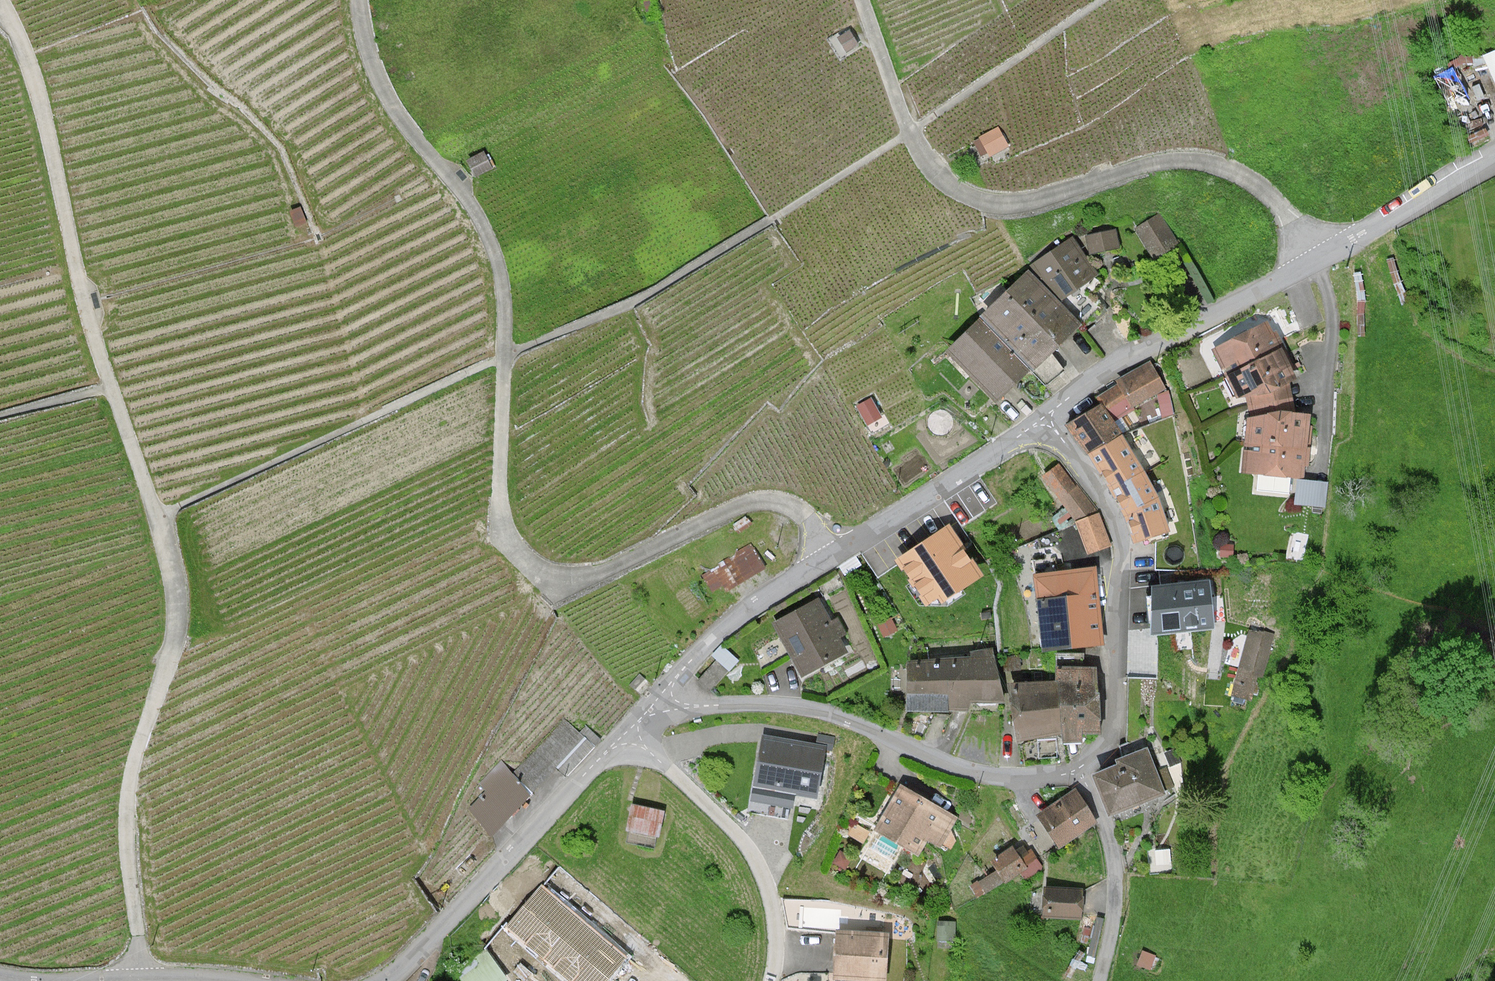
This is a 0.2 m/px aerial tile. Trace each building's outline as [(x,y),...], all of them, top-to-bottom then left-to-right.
[(644,2),(650,20),(659,14),(656,0),(648,0),(644,2)] [(850,31),(838,38),(847,53),(860,46),(850,31)] [(1010,147),(998,126),(974,140),(981,156),(989,154),(991,157),(1010,147)] [(485,151),(468,160),(475,179),(493,169),(485,151)] [(301,207),(289,213),(295,227),(307,223),(301,207)] [(1162,216),(1136,229),(1147,253),(1175,245),(1162,216)] [(1116,230),(1086,236),(1090,255),(1120,249),(1116,230)] [(1073,236),(1023,267),(1062,300),(1086,329),(1108,311),(1086,284),(1098,275),(1073,236)] [(1023,267),(973,314),(1033,371),(1082,326),(1062,300),(1023,267)] [(1033,371),(973,314),(941,349),(998,402),(1033,371)] [(1260,323),(1208,349),(1236,404),(1290,382),(1260,323)] [(1094,399),(1096,404),(1111,423),(1166,392),(1152,367),(1094,399)] [(873,397),(858,405),(867,428),(882,418),(873,397)] [(1096,404),(1061,423),(1082,453),(1119,433),(1111,423),(1096,404)] [(1246,412),(1239,473),(1298,478),(1305,479),(1308,418),(1246,412)] [(1141,470),(1119,433),(1082,453),(1100,475),(1107,486),(1141,470)] [(1056,465),(1037,478),(1051,505),(1057,500),(1075,485),(1056,465)] [(1156,498),(1141,470),(1107,486),(1122,512),(1156,498)] [(1298,478),(1295,504),(1326,508),(1328,483),(1305,479),(1298,478)] [(1075,485),(1057,500),(1073,521),(1097,513),(1092,504),(1075,485)] [(1167,531),(1156,498),(1122,512),(1132,541),(1167,531)] [(1097,513),(1073,521),(1085,554),(1108,545),(1097,513)] [(950,524),(895,561),(926,606),(936,599),(941,605),(985,575),(950,524)] [(766,568),(751,542),(701,575),(713,592),(723,586),(728,592),(766,568)] [(1094,569),(1029,573),(1030,602),(1036,610),(1036,624),(1037,645),(1098,644),(1094,569)] [(1214,626),(1210,584),(1152,589),(1156,632),(1214,626)] [(817,595),(768,622),(798,678),(846,653),(836,637),(845,632),(835,615),(828,620),(817,595)] [(891,617),(878,624),(884,638),(898,631),(891,617)] [(1259,631),(1243,633),(1229,694),(1253,704),(1276,634),(1259,631)] [(1101,731),(1097,668),(1085,666),(1084,655),(1056,654),(1055,683),(1014,682),(1013,739),(1101,731)] [(1002,655),(901,657),(905,711),(958,711),(969,701),(1006,700),(1002,655)] [(651,684),(640,674),(630,685),(642,695),(651,684)] [(814,797),(822,747),(758,735),(749,785),(814,797)] [(1162,793),(1143,747),(1110,757),(1113,762),(1090,771),(1108,814),(1162,793)] [(469,809),(492,837),(531,796),(502,760),(480,783),(485,791),(469,809)] [(957,817),(895,782),(868,829),(872,833),(865,843),(895,861),(899,854),(908,861),(924,841),(938,849),(957,817)] [(1073,787),(1033,814),(1056,847),(1094,823),(1073,787)] [(664,810),(632,804),(625,831),(658,838),(664,810)] [(1019,841),(969,873),(982,895),(1038,863),(1019,841)] [(542,881),(501,928),(562,980),(609,980),(630,956),(542,881)] [(1041,888),(1039,916),(1079,921),(1081,891),(1041,888)] [(1105,919),(1097,917),(1085,961),(1095,964),(1105,919)] [(955,922),(937,921),(937,941),(955,942),(955,922)] [(886,932),(832,928),(830,976),(874,980),(885,980),(886,932)] [(486,949),(457,970),(464,980),(506,980),(508,980),(486,949)] [(1157,955),(1142,950),(1136,965),(1152,971),(1157,955)]
